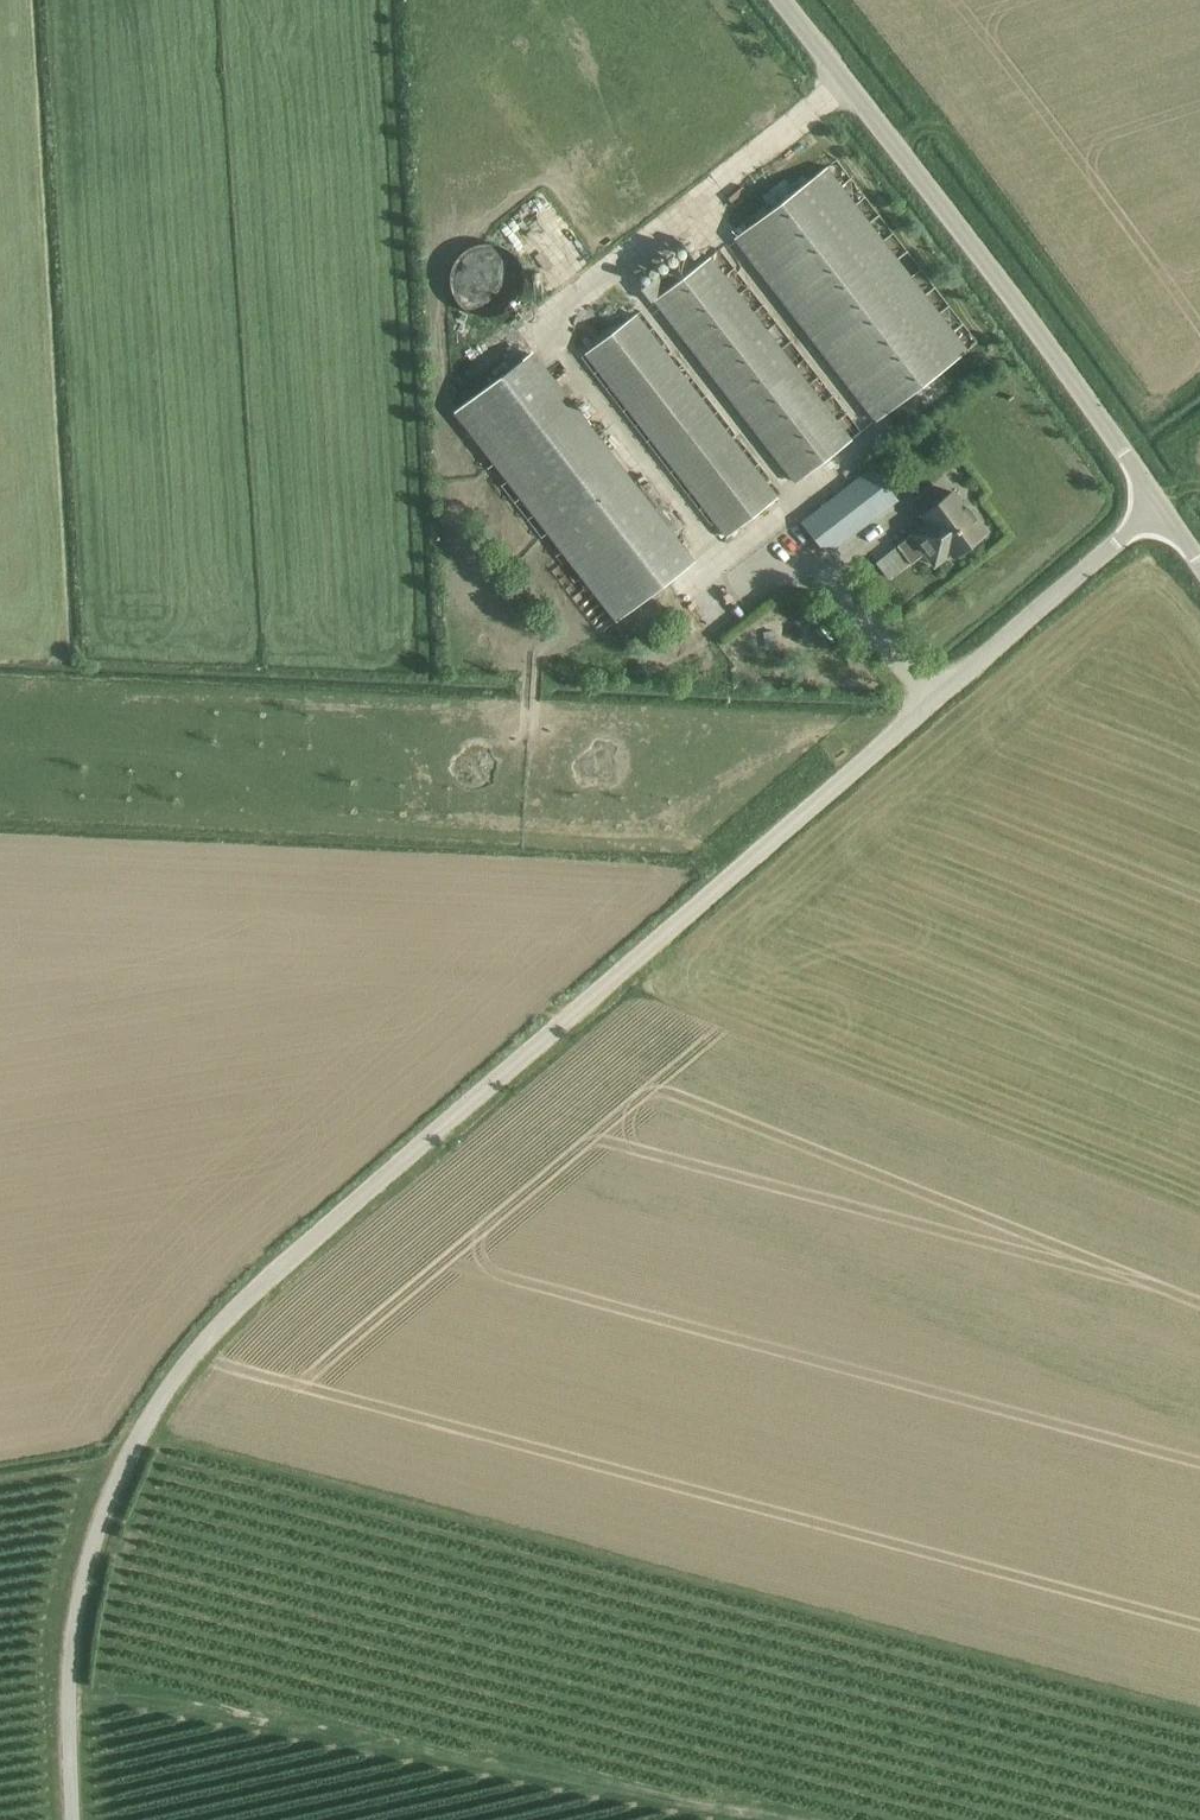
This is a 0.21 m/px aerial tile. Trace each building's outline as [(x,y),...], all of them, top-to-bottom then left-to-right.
[(876,420),(967,350),(826,167),(735,238),(876,420)] [(493,243),(486,242),(480,243),(474,245),(468,247),(463,251),(458,256),(454,261),(452,267),(450,273),(449,280),(450,286),(451,292),(454,298),(458,304),(463,308),(468,312),(474,315),(480,317),(487,317),(493,317),(499,315),(505,312),(511,308),(515,304),(519,298),(522,293),(524,286),(524,280),(524,273),(522,267),(519,261),(515,256),(511,251),(505,247),(499,245),(493,243)] [(711,257),(655,300),(796,482),(852,439),(711,257)] [(585,354),(726,536),(777,497),(635,315),(585,354)] [(529,354),(454,412),(616,621),(691,563),(529,354)] [(703,549),(719,535),(686,495),(678,501),(665,485),(673,478),(669,473),(656,483),(673,504),(658,517),(677,540),(688,531),(703,549)] [(802,521),(826,553),(881,512),(857,480),(802,521)] [(896,546),(910,564),(925,553),(934,565),(950,552),(953,556),(967,546),(969,549),(970,548),(968,545),(984,533),(976,523),(980,520),(965,501),(961,504),(952,492),(922,515),(927,522),(896,546)]
